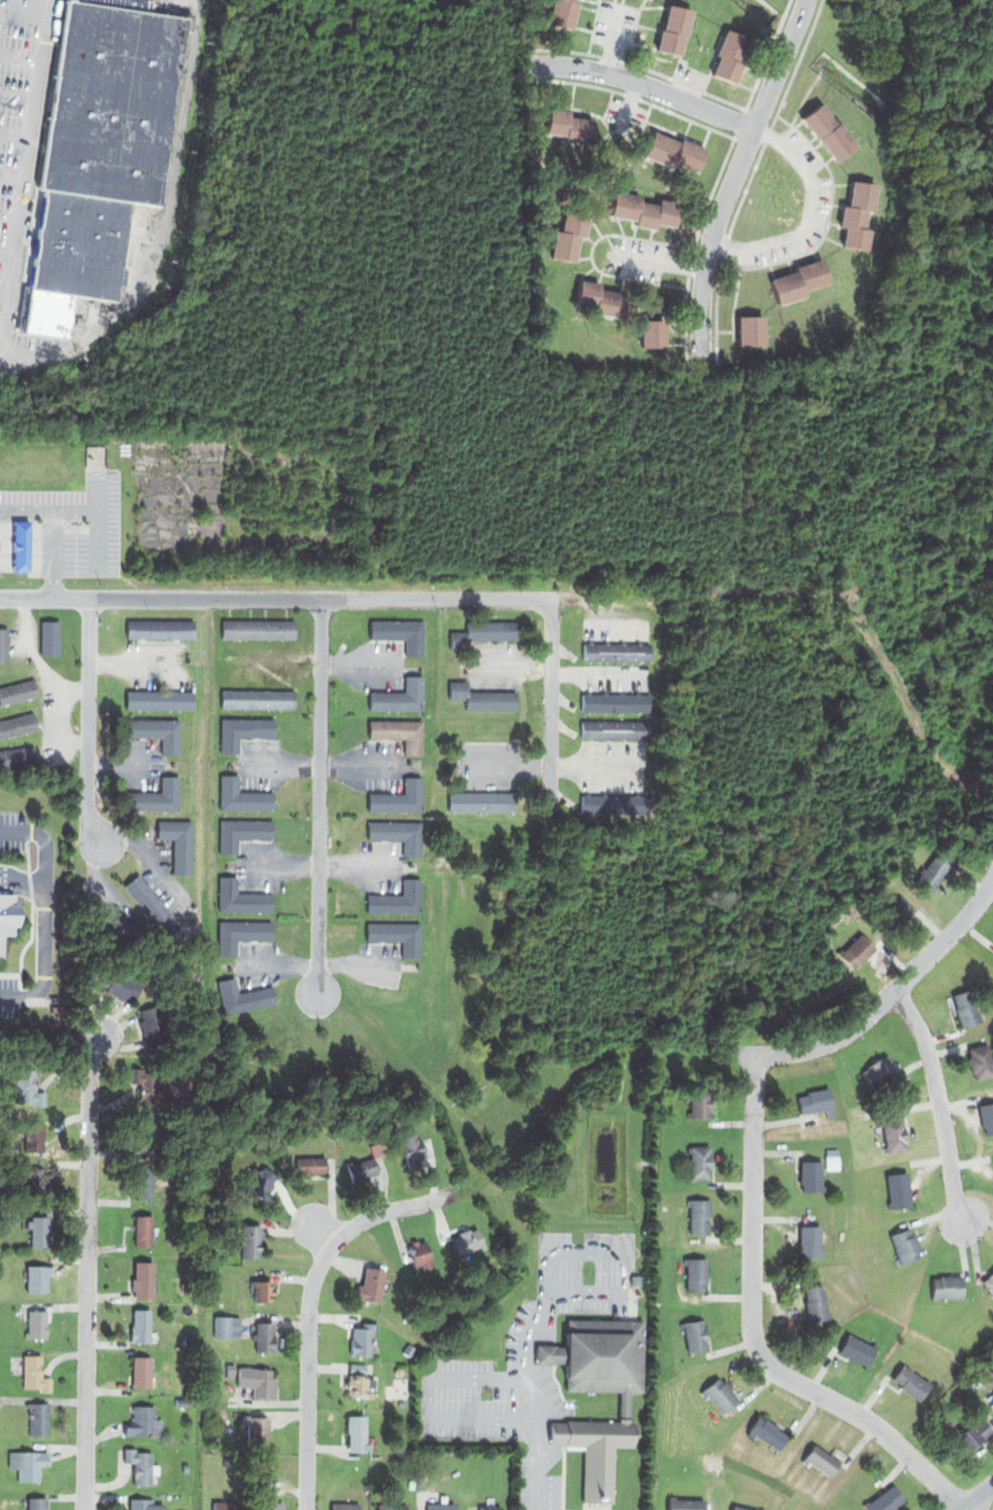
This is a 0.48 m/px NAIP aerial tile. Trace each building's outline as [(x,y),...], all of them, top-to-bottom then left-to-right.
[(33,187),(61,0),(78,0),(150,11),(182,15),(154,205),(129,201),(42,188),(33,187)] [(150,11),(78,0),(152,0),(150,11)] [(549,23),(554,0),(575,0),(575,1),(581,3),(575,29),(549,23)] [(670,4),(694,9),(683,54),(659,48),(670,4)] [(725,29),(748,39),(739,61),(745,64),(736,85),(712,74),(720,55),(715,53),(725,29)] [(802,118),(823,102),(857,145),(836,161),(802,118)] [(551,109),(547,131),(566,134),(565,141),(593,143),(597,120),(571,117),(571,112),(551,109)] [(654,134),(646,157),(675,167),(676,162),(701,170),(708,149),(682,140),(681,143),(654,134)] [(843,245),(869,249),(873,229),(866,227),(868,210),(876,210),(880,185),(855,180),(850,206),(843,204),(840,225),(847,227),(843,245)] [(27,288),(42,188),(129,201),(114,301),(72,294),(27,288)] [(614,192),(611,215),(636,219),(636,224),(655,227),(655,221),(677,224),(680,202),(660,199),(660,205),(640,202),(640,195),(614,192)] [(567,206),(592,210),(588,235),(579,233),(576,260),(554,257),(558,229),(564,230),(567,206)] [(769,279),(778,306),(808,297),(805,289),(830,281),(822,256),(796,265),(797,270),(769,279)] [(582,281),(577,305),(595,308),(594,314),(623,319),(627,295),(600,291),(601,285),(582,281)] [(72,294),(66,338),(21,332),(27,288),(72,294)] [(738,318),(765,317),(766,344),(738,345),(738,318)] [(641,320),(668,319),(669,348),(642,349),(641,320)] [(14,521),(31,521),(30,571),(13,571),(14,521)] [(222,618),(222,638),(297,638),(297,618),(222,618)] [(127,619),(127,637),(194,638),(195,620),(127,619)] [(42,620),(60,620),(60,655),(42,655),(42,620)] [(451,631),(451,651),(470,650),(470,640),(518,639),(518,620),(466,620),(466,631),(451,631)] [(370,621),(370,639),(407,639),(406,654),(425,654),(425,622),(370,621)] [(7,661),(0,661),(0,626),(8,626),(7,661)] [(583,643),(583,660),(650,661),(650,644),(583,643)] [(370,691),(370,710),(424,709),(424,676),(405,676),(405,690),(370,691)] [(37,695),(32,678),(0,687),(0,705),(37,695)] [(450,680),(450,699),(466,699),(466,709),(516,709),(516,691),(467,692),(467,680),(450,680)] [(221,688),(221,707),(293,708),(294,689),(221,688)] [(126,690),(125,708),(194,708),(194,690),(126,690)] [(581,692),(581,709),(650,708),(650,691),(581,692)] [(38,728),(32,709),(0,719),(0,740),(38,728)] [(125,718),(125,737),(161,737),(162,752),(180,752),(180,718),(125,718)] [(220,718),(220,754),(239,754),(239,737),(275,737),(275,718),(220,718)] [(581,721),(581,737),(650,737),(650,720),(581,721)] [(370,721),(370,736),(405,737),(405,754),(423,754),(423,721),(370,721)] [(36,761),(34,744),(0,749),(0,767),(36,761)] [(220,775),(219,810),(274,810),(274,792),(237,792),(238,775),(220,775)] [(160,777),(160,790),(123,791),(123,810),(179,810),(178,777),(160,777)] [(368,793),(368,811),(421,811),(420,777),(403,778),(403,792),(368,793)] [(449,792),(449,811),(517,811),(517,792),(449,792)] [(580,795),(580,811),(645,811),(645,795),(580,795)] [(219,819),(219,853),(237,853),(237,838),(274,838),(274,820),(219,819)] [(156,820),(156,840),(174,840),(173,873),(191,873),(192,820),(156,820)] [(368,821),(369,840),(403,840),(403,856),(423,856),(423,821),(368,821)] [(916,880),(937,856),(951,868),(930,893),(916,880)] [(126,886),(139,875),(180,927),(166,937),(126,886)] [(218,877),(218,912),(273,912),(273,893),(237,893),(237,877),(218,877)] [(368,895),(368,914),(421,914),(421,878),(403,878),(403,895),(368,895)] [(3,957),(3,933),(14,933),(14,923),(20,923),(20,903),(16,903),(16,895),(0,895),(0,957),(3,957)] [(218,920),(218,954),(237,954),(237,939),(270,938),(270,919),(218,920)] [(101,922),(101,940),(140,939),(139,921),(101,922)] [(366,922),(366,941),(402,941),(402,955),(421,955),(421,921),(366,922)] [(863,961),(887,942),(877,929),(852,948),(863,961)] [(95,986),(132,1004),(142,985),(105,967),(95,986)] [(216,981),(235,977),(238,992),(273,984),(277,1004),(224,1015),(216,981)] [(953,995),(971,989),(981,1022),(961,1028),(955,1009),(957,1008),(953,995)] [(139,1009),(158,1004),(166,1037),(147,1042),(139,1009)] [(987,1044),(992,1071),(992,1076),(974,1080),(968,1048),(987,1044)] [(862,1071),(888,1053),(900,1070),(874,1088),(862,1071)] [(12,1068),(36,1069),(36,1088),(46,1089),(46,1107),(33,1106),(33,1101),(17,1101),(17,1087),(11,1085),(12,1068)] [(131,1069),(160,1069),(159,1106),(140,1106),(141,1083),(131,1083),(131,1069)] [(796,1092),(801,1114),(827,1108),(829,1117),(835,1115),(829,1085),(796,1092)] [(693,1086),(714,1087),(712,1117),(690,1115),(693,1086)] [(977,1105),(992,1102),(992,1132),(982,1134),(977,1105)] [(881,1114),(886,1142),(881,1143),(882,1151),(908,1148),(902,1111),(881,1114)] [(140,1116),(159,1117),(156,1148),(138,1147),(140,1116)] [(32,1122),(53,1121),(53,1150),(32,1150),(32,1122)] [(399,1137),(415,1131),(419,1141),(422,1140),(428,1155),(419,1158),(420,1164),(410,1167),(399,1137)] [(369,1143),(378,1139),(383,1151),(374,1155),(379,1172),(352,1181),(346,1164),(373,1154),(369,1143)] [(690,1146),(711,1147),(710,1178),(689,1177),(690,1146)] [(827,1156),(839,1156),(839,1169),(827,1169),(827,1156)] [(297,1157),(297,1173),(326,1173),(326,1157),(297,1157)] [(137,1161),(153,1161),(152,1196),(136,1196),(137,1161)] [(244,1184),(262,1162),(279,1176),(261,1198),(244,1184)] [(798,1162),(824,1163),(824,1192),(798,1192),(798,1162)] [(33,1164),(55,1164),(54,1199),(33,1198),(33,1164)] [(887,1175),(907,1172),(911,1205),(892,1208),(887,1175)] [(691,1199),(710,1199),(710,1234),(691,1234),(691,1199)] [(136,1215),(155,1215),(154,1245),(135,1245),(136,1215)] [(32,1218),(52,1218),(51,1249),(30,1248),(31,1229),(24,1229),(24,1218),(32,1218)] [(241,1223),(262,1224),(262,1258),(240,1257),(241,1223)] [(451,1237),(460,1256),(485,1244),(476,1225),(451,1237)] [(799,1225),(823,1225),(822,1257),(798,1257),(799,1225)] [(890,1234),(911,1227),(922,1257),(901,1264),(890,1234)] [(407,1244),(426,1237),(436,1268),(425,1271),(422,1264),(414,1266),(407,1244)] [(688,1259),(708,1259),(708,1291),(688,1290),(688,1259)] [(135,1261),(155,1261),(155,1298),(135,1298),(135,1261)] [(28,1265),(50,1265),(50,1290),(28,1290),(28,1265)] [(366,1266),(385,1268),(381,1304),(353,1301),(355,1285),(364,1286),(366,1266)] [(992,1297),(992,1272),(981,1280),(992,1297)] [(630,1276),(641,1276),(641,1284),(630,1284),(630,1276)] [(932,1276),(933,1297),(964,1296),(963,1276),(932,1276)] [(250,1278),(273,1279),(272,1299),(255,1299),(256,1285),(250,1285),(250,1278)] [(804,1287),(822,1283),(828,1316),(811,1320),(804,1287)] [(29,1310),(47,1310),(46,1337),(23,1337),(23,1331),(29,1331),(29,1310)] [(134,1310),(150,1310),(150,1342),(129,1342),(129,1325),(134,1325),(134,1310)] [(567,1317),(645,1317),(646,1393),(629,1393),(629,1423),(636,1423),(636,1446),(614,1446),(614,1500),(584,1501),(584,1449),(567,1449),(567,1444),(551,1445),(551,1422),(619,1422),(619,1393),(564,1393),(564,1366),(534,1366),(534,1341),(567,1341),(567,1317)] [(214,1318),(240,1318),(240,1338),(214,1338),(214,1318)] [(683,1323),(705,1319),(710,1349),(687,1353),(683,1323)] [(256,1320),(275,1322),(275,1353),(256,1353),(256,1339),(251,1338),(251,1333),(255,1331),(256,1320)] [(362,1320),(379,1321),(379,1330),(373,1329),(372,1358),(350,1357),(351,1327),(361,1327),(362,1320)] [(848,1333),(839,1353),(867,1367),(877,1348),(848,1333)] [(183,1336),(193,1335),(194,1346),(184,1346),(183,1336)] [(400,1352),(407,1341),(416,1347),(408,1357),(400,1352)] [(24,1355),(42,1355),(41,1377),(51,1377),(50,1391),(41,1391),(41,1387),(23,1386),(24,1355)] [(132,1357),(151,1357),(152,1387),(132,1388),(132,1357)] [(225,1364),(279,1367),(278,1399),(253,1397),(254,1387),(238,1386),(238,1378),(224,1377),(225,1364)] [(892,1379),(904,1364),(931,1385),(919,1401),(892,1379)] [(349,1375),(368,1376),(368,1395),(349,1395),(349,1375)] [(703,1390),(720,1377),(739,1401),(723,1415),(703,1390)] [(953,1396),(958,1392),(963,1398),(958,1403),(953,1396)] [(175,1397),(189,1397),(189,1406),(175,1406),(175,1397)] [(27,1402),(50,1403),(49,1437),(26,1436),(27,1402)] [(125,1424),(125,1436),(162,1435),(162,1419),(155,1419),(155,1406),(132,1406),(133,1424),(125,1424)] [(236,1414),(270,1415),(269,1447),(248,1446),(249,1424),(235,1424),(236,1414)] [(348,1415),(368,1415),(367,1452),(347,1451),(348,1415)] [(759,1416),(789,1437),(779,1452),(749,1431),(759,1416)] [(981,1416),(992,1431),(992,1437),(970,1455),(955,1436),(981,1416)] [(814,1444),(803,1460),(831,1479),(842,1463),(814,1444)] [(125,1449),(136,1449),(136,1453),(153,1453),(153,1465),(159,1465),(159,1475),(154,1475),(154,1485),(133,1485),(132,1463),(125,1463),(125,1449)] [(11,1452),(49,1453),(49,1481),(18,1481),(18,1469),(11,1469),(11,1452)] [(905,1501),(893,1509),(868,1509),(864,1504),(892,1483),(905,1501)] [(47,1497),(47,1509),(27,1509),(27,1497),(47,1497)] [(163,1504),(163,1509),(128,1509),(128,1498),(151,1498),(151,1503),(163,1504)] [(669,1509),(704,1509),(704,1499),(669,1499),(669,1509)] [(239,1501),(239,1509),(213,1509),(213,1501),(239,1501)] [(255,1509),(283,1509),(283,1502),(255,1502),(255,1509)]
